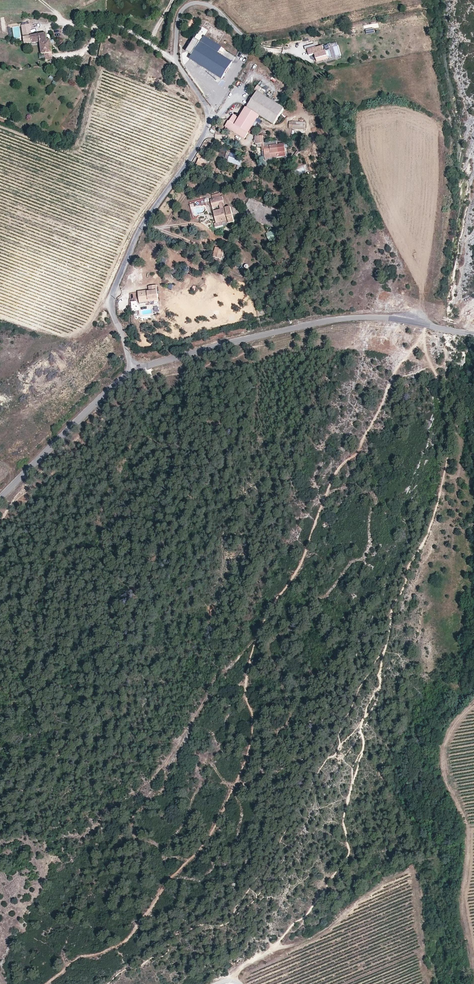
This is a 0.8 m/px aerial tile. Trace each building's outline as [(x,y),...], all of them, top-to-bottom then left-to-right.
[(46,58),(53,57),(50,39),(47,39),(46,33),(33,35),(31,24),(22,25),(25,43),(40,41),(42,53),(45,52),(46,58)] [(233,62),(218,53),(222,47),(204,36),(201,42),(190,59),(222,79),(233,62)] [(315,54),(317,62),(328,58),(326,51),(324,52),(322,46),(316,48),(316,47),(307,49),(309,56),(315,54)] [(260,114),(273,123),(274,124),(284,108),(283,107),(258,90),(240,118),(236,124),(249,132),(260,114)] [(235,114),(231,120),(236,124),(240,118),(235,114)] [(234,130),(236,124),(231,120),(227,125),(234,130)] [(245,137),(249,132),(236,124),(234,130),(245,137)] [(276,143),(269,144),(263,145),(264,156),(285,153),(283,142),(276,143)] [(227,148),(223,146),(218,156),(226,159),(230,151),(226,150),(227,148)] [(196,166),(205,170),(208,163),(199,159),(196,166)] [(226,207),(223,196),(222,197),(214,199),(211,199),(213,205),(221,203),(221,205),(220,205),(221,209),(214,211),(217,223),(215,223),(215,227),(224,224),(223,221),(229,220),(230,223),(235,222),(231,206),(226,207)] [(266,234),(269,242),(278,239),(275,230),(266,234)] [(217,246),(213,256),(222,259),(225,249),(217,246)] [(175,268),(179,274),(183,271),(179,265),(175,268)] [(146,300),(147,302),(159,300),(157,285),(149,286),(150,292),(148,292),(147,291),(138,292),(139,301),(146,300)]
